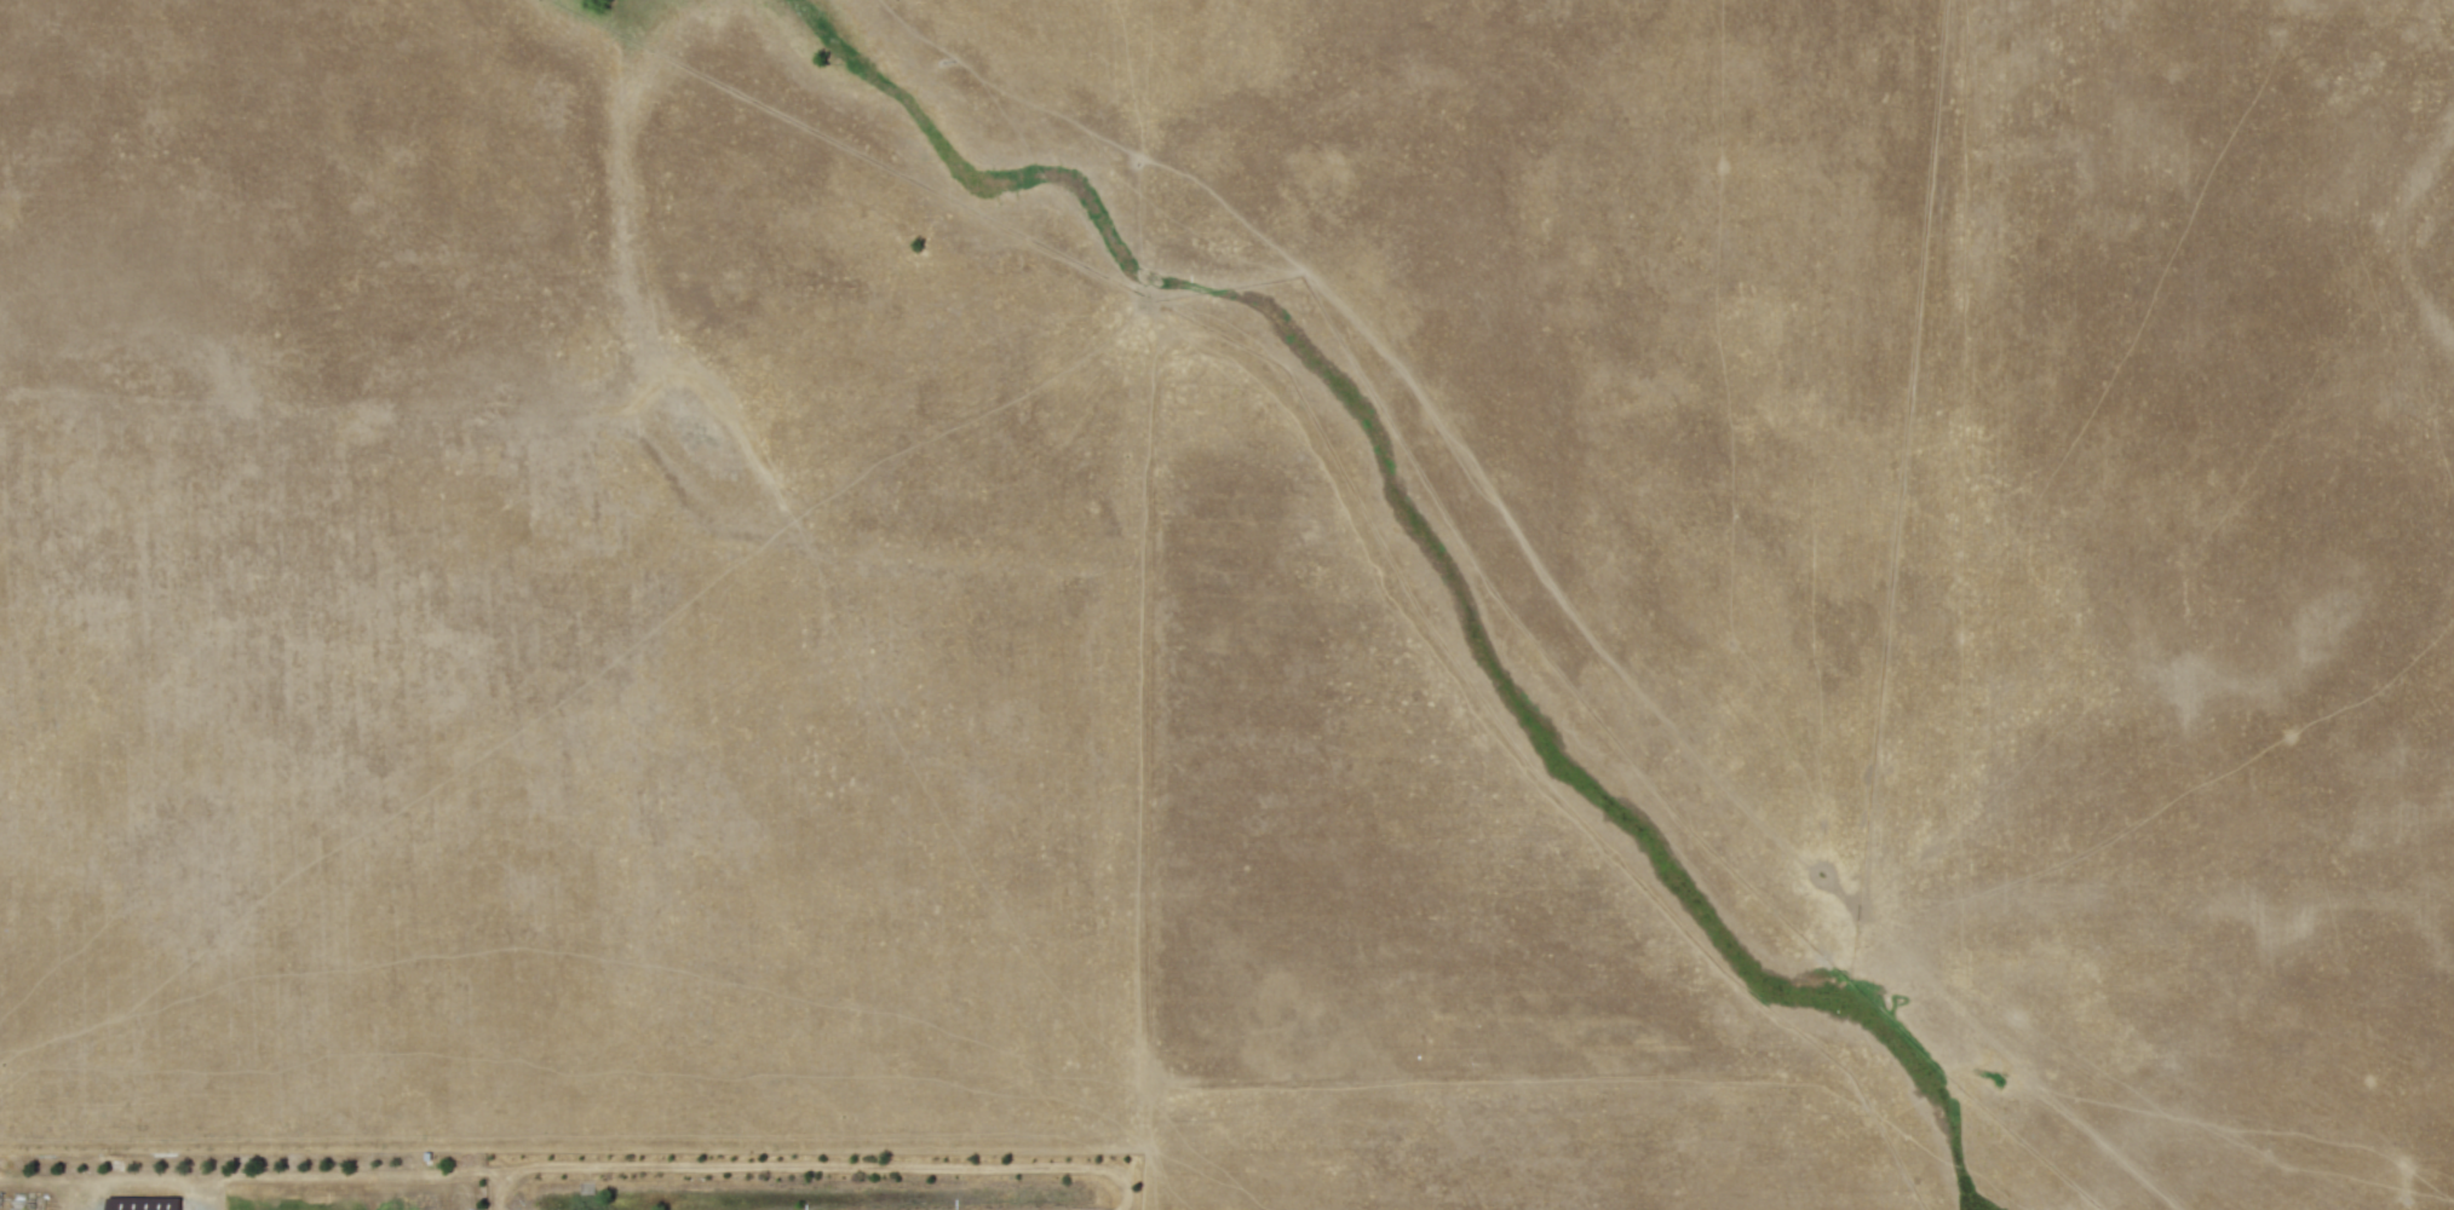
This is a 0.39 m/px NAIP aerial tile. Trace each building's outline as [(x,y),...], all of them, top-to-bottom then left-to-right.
[(107,1195),(107,1209),(178,1209),(178,1196),(107,1195)]
